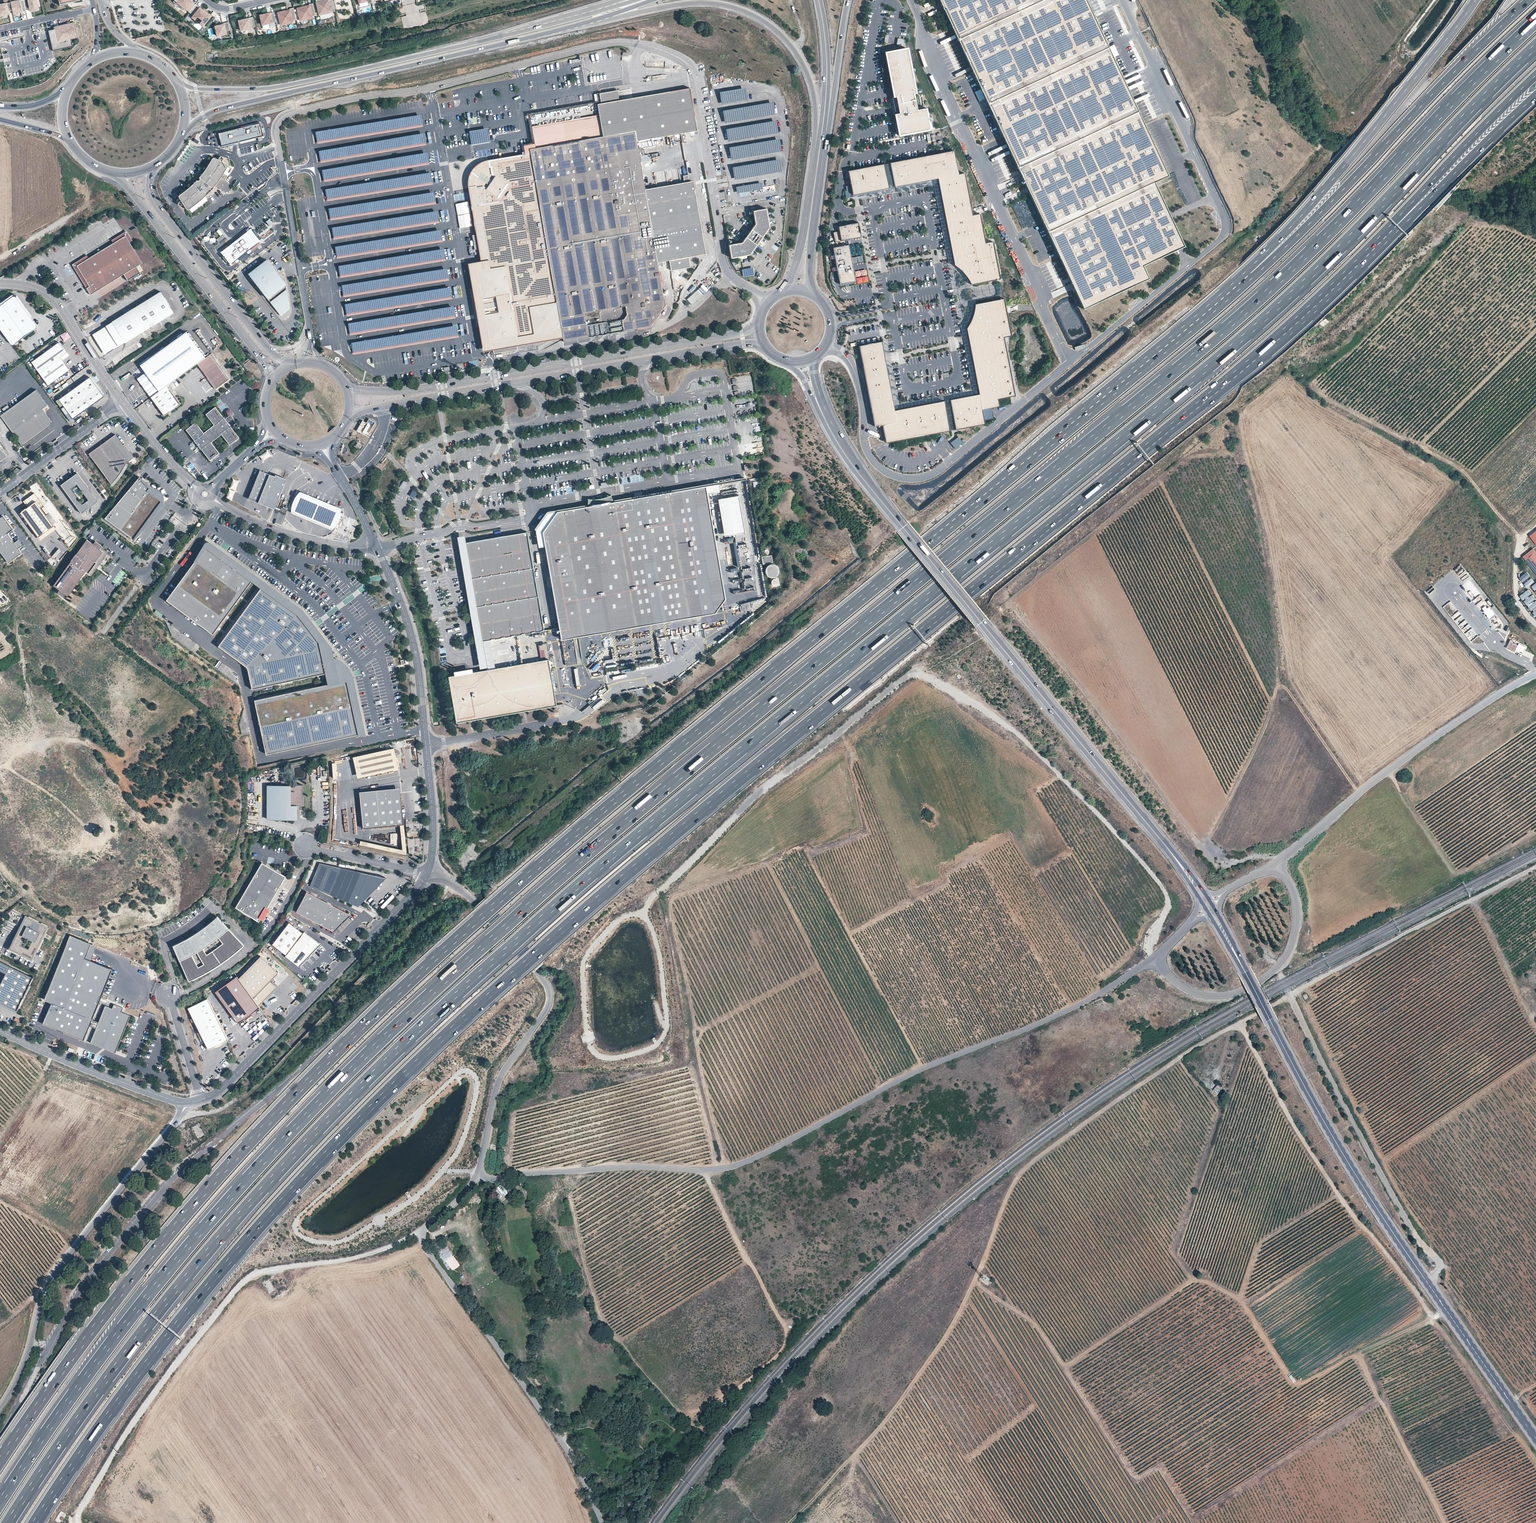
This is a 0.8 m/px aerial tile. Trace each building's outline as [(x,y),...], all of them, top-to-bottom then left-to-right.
[(0,5),(0,11),(1,15),(10,13),(9,11),(13,10),(14,14),(27,11),(26,8),(30,7),(31,11),(39,9),(37,0),(20,0),(0,5)] [(174,2),(192,15),(198,7),(189,0),(176,0),(174,2)] [(320,15),(335,11),(332,0),(327,1),(327,0),(316,0),(320,15)] [(1085,0),(939,0),(1083,309),(1159,274),(1153,261),(1184,246),(1154,182),(1168,176),(1085,0)] [(309,6),(298,9),(300,21),(312,18),(312,16),(316,16),(313,3),(309,5),(309,6)] [(203,11),(198,7),(192,15),(193,16),(192,18),(203,26),(212,15),(209,13),(209,10),(207,8),(205,9),(203,11)] [(290,11),(278,13),(281,25),(293,23),(293,21),(296,20),(294,8),(290,9),(290,11)] [(273,13),(261,16),(263,25),(276,22),(273,13)] [(253,17),(239,21),(241,31),(256,27),(253,17)] [(55,30),(49,31),(53,51),(73,47),(72,40),(79,38),(75,22),(56,26),(54,27),(55,30)] [(224,24),(215,26),(218,36),(226,34),(225,32),(230,30),(228,22),(224,23),(224,24)] [(1108,48),(1113,58),(1119,55),(1114,45),(1108,48)] [(895,117),(899,138),(930,132),(929,125),(926,111),(917,112),(914,95),(916,95),(907,51),(886,55),(894,100),(896,100),(899,116),(895,117)] [(688,80),(609,94),(612,112),(616,134),(611,135),(577,141),(548,146),(535,148),(530,149),(530,153),(527,153),(488,160),(489,167),(482,168),(477,171),(476,174),(474,177),(473,182),(474,187),(482,234),(485,249),(488,267),(475,269),(481,300),(482,307),(483,313),(486,327),(485,327),(488,344),(492,344),(516,340),(519,339),(533,337),(543,335),(551,334),(561,332),(563,342),(570,340),(636,329),(636,330),(650,328),(666,305),(665,299),(664,299),(663,296),(658,267),(663,266),(662,261),(669,260),(671,271),(690,267),(688,257),(705,254),(693,185),(646,193),(645,189),(641,169),(636,137),(637,137),(636,133),(696,123),(688,80)] [(747,101),(745,89),(720,94),(722,106),(747,101)] [(775,115),(773,104),(723,112),(725,124),(775,115)] [(612,112),(532,126),(535,148),(548,146),(577,141),(611,135),(616,134),(612,112)] [(422,115),(316,133),(318,143),(424,125),(422,115)] [(470,124),(478,123),(477,116),(469,118),(470,124)] [(260,122),(219,133),(221,145),(263,136),(260,122)] [(726,131),(728,143),(778,134),(776,122),(726,131)] [(469,132),(471,145),(490,142),(488,130),(469,132)] [(321,161),(426,144),(425,134),(320,152),(321,161)] [(779,140),(729,149),(731,161),(781,152),(779,140)] [(1336,150),(1336,161),(1348,161),(1348,150),(1336,150)] [(958,174),(954,151),(890,163),(895,187),(938,179),(954,265),(960,270),(964,274),(966,276),(968,280),(971,285),(1000,279),(993,242),(986,243),(980,214),(973,215),(965,173),(958,174)] [(428,153),(323,171),(324,181),(430,163),(428,153)] [(218,161),(213,159),(210,164),(207,169),(201,177),(199,179),(200,180),(200,182),(198,183),(196,182),(192,188),(186,192),(178,198),(181,202),(179,204),(178,205),(179,206),(181,207),(183,206),(186,211),(196,205),(201,201),(207,196),(213,190),(215,186),(218,189),(221,190),(224,192),(226,193),(231,191),(231,186),(221,179),(224,174),(228,168),(228,167),(222,163),(223,160),(222,159),(221,158),(220,160),(218,161)] [(732,169),(734,181),(782,172),(779,161),(732,169)] [(889,188),(884,164),(848,171),(853,195),(889,188)] [(326,189),(327,199),(433,183),(432,173),(326,189)] [(685,183),(694,182),(694,175),(684,175),(685,183)] [(737,194),(762,190),(761,184),(736,188),(737,194)] [(331,219),(437,203),(435,193),(329,209),(331,219)] [(742,242),(729,245),(731,258),(749,255),(769,227),(766,208),(753,211),(755,224),(742,242)] [(333,229),(334,238),(440,221),(438,212),(333,229)] [(108,214),(100,218),(103,223),(111,219),(108,214)] [(861,237),(858,223),(839,227),(840,231),(834,233),(836,242),(861,237)] [(259,242),(251,230),(237,240),(223,251),(232,263),(259,242)] [(110,243),(123,235),(127,242),(130,240),(124,231),(109,240),(110,243)] [(336,247),(337,257),(443,240),(441,231),(336,247)] [(485,249),(482,234),(473,236),(475,251),(485,249)] [(140,263),(127,242),(123,235),(110,243),(86,258),(74,266),(76,269),(87,287),(84,288),(88,295),(121,274),(123,273),(127,280),(138,273),(134,267),(140,263)] [(851,258),(848,245),(833,248),(840,284),(855,281),(852,264),(851,258)] [(341,276),(446,259),(444,250),(339,266),(341,276)] [(76,269),(74,266),(86,258),(85,255),(69,265),(84,288),(87,287),(76,269)] [(862,256),(851,258),(852,264),(863,262),(862,256)] [(285,285),(267,260),(248,273),(280,316),(290,309),(285,285)] [(344,295),(450,278),(448,269),(342,286),(344,295)] [(743,271),(744,277),(754,275),(753,269),(743,271)] [(347,314),(453,297),(451,288),(345,305),(347,314)] [(703,295),(698,289),(687,300),(692,305),(703,295)] [(125,342),(173,312),(160,291),(112,321),(105,325),(112,336),(108,339),(114,348),(124,341),(125,342)] [(11,346),(12,347),(13,347),(15,346),(19,344),(35,332),(36,330),(36,329),(31,320),(29,320),(22,309),(22,308),(16,300),(15,299),(13,299),(5,305),(5,307),(0,311),(0,331),(11,346)] [(1015,398),(1004,339),(1011,338),(1004,301),(975,306),(975,310),(974,314),(974,317),(973,320),(971,323),(969,327),(966,330),(979,396),(951,402),(956,432),(985,426),(982,412),(999,408),(998,401),(1015,398)] [(456,317),(454,307),(349,324),(350,333),(456,317)] [(112,336),(105,325),(92,333),(105,354),(114,348),(108,339),(112,336)] [(354,353),(459,336),(458,326),(352,343),(354,353)] [(64,342),(71,338),(67,331),(60,335),(64,342)] [(150,398),(165,387),(167,386),(197,364),(205,358),(199,350),(186,332),(140,366),(145,373),(137,379),(150,398)] [(103,355),(93,335),(89,337),(99,357),(103,355)] [(519,339),(516,340),(517,349),(534,347),(533,337),(519,339)] [(516,340),(492,344),(493,353),(517,349),(516,340)] [(950,431),(944,401),(894,410),(881,341),(859,346),(877,439),(885,437),(886,443),(950,431)] [(48,387),(70,372),(61,360),(67,356),(60,347),(33,365),(48,387)] [(205,358),(197,364),(199,366),(209,381),(212,385),(215,389),(229,379),(211,353),(205,358)] [(103,397),(89,378),(58,400),(73,420),(103,397)] [(180,404),(167,386),(165,387),(150,398),(164,416),(180,404)] [(5,412),(0,415),(23,446),(38,435),(37,434),(42,431),(42,432),(51,426),(51,422),(42,409),(47,405),(36,390),(10,408),(5,412)] [(240,438),(232,428),(225,419),(216,408),(208,415),(216,426),(206,434),(197,423),(188,431),(211,460),(220,453),(212,443),(223,435),(231,445),(240,438)] [(225,419),(232,428),(238,423),(231,414),(225,419)] [(379,419),(372,415),(369,420),(366,417),(359,428),(364,432),(365,429),(370,432),(379,419)] [(134,458),(129,451),(128,452),(123,451),(121,449),(125,446),(124,444),(123,445),(115,434),(89,454),(111,485),(114,482),(118,478),(121,475),(123,471),(124,468),(126,463),(134,458)] [(951,442),(956,448),(963,442),(958,436),(951,442)] [(196,441),(190,444),(194,452),(200,450),(196,441)] [(258,470),(247,497),(273,508),(285,478),(275,474),(274,477),(258,470)] [(71,489),(77,485),(88,500),(82,504),(78,498),(76,499),(79,503),(75,505),(81,514),(98,502),(77,473),(60,485),(71,499),(76,496),(71,489)] [(758,551),(744,473),(706,480),(720,557),(758,551)] [(151,487),(139,477),(106,519),(133,539),(161,502),(148,491),(151,487)] [(720,557),(706,480),(599,499),(556,506),(542,526),(559,624),(664,605),(667,617),(717,609),(726,594),(720,557)] [(88,500),(77,485),(71,489),(76,496),(71,499),(75,505),(79,503),(76,499),(78,498),(82,504),(88,500)] [(156,489),(151,487),(148,491),(161,502),(162,497),(161,496),(161,494),(159,492),(158,490),(156,489)] [(319,498),(299,490),(298,491),(296,494),(294,499),(292,503),(292,508),(292,510),(310,518),(330,526),(333,524),(335,520),(337,516),(338,512),(338,508),(338,506),(319,498)] [(54,526),(40,508),(44,506),(35,493),(25,500),(29,506),(28,507),(20,512),(38,537),(54,526)] [(8,535),(14,531),(4,517),(0,520),(0,521),(1,522),(0,523),(0,553),(8,564),(22,554),(18,549),(14,544),(8,535)] [(469,535),(464,536),(465,542),(470,572),(533,561),(527,525),(469,535)] [(41,540),(56,529),(54,526),(38,537),(41,540)] [(469,535),(468,528),(455,530),(456,536),(479,671),(495,668),(490,640),(482,641),(476,604),(469,567),(465,542),(464,536),(469,535)] [(90,574),(106,553),(99,549),(101,547),(102,546),(95,541),(93,544),(87,540),(76,555),(76,554),(71,561),(72,561),(53,585),(60,590),(57,593),(64,597),(66,594),(68,596),(85,573),(86,571),(90,574)] [(265,582),(256,576),(209,542),(207,542),(204,544),(192,562),(193,563),(206,545),(253,579),(252,581),(261,588),(262,586),(281,600),(284,596),(265,582)] [(252,581),(253,579),(206,545),(193,563),(166,600),(213,635),(252,581)] [(108,553),(101,547),(99,549),(106,553),(90,574),(86,571),(85,573),(90,577),(108,553)] [(59,549),(52,557),(57,562),(64,553),(59,549)] [(1535,549),(1524,556),(1535,572),(1535,550),(1535,549)] [(544,631),(533,561),(470,572),(482,641),(490,640),(544,631)] [(777,572),(778,571),(779,569),(778,566),(777,565),(776,563),(774,562),(772,562),(770,562),(768,564),(766,565),(765,568),(765,570),(766,572),(768,574),(770,575),(772,575),(774,575),(776,574),(777,572)] [(1523,583),(1531,577),(1527,572),(1519,578),(1523,583)] [(1531,578),(1524,584),(1528,589),(1535,582),(1531,578)] [(321,641),(299,613),(281,600),(262,586),(261,588),(218,646),(247,668),(252,689),(327,673),(321,641)] [(1526,587),(1518,593),(1532,612),(1535,617),(1535,601),(1526,587)] [(1481,595),(1473,601),(1475,604),(1477,603),(1494,629),(1501,624),(1481,595)] [(561,636),(667,617),(664,605),(559,624),(561,636)] [(178,632),(177,633),(180,635),(177,640),(196,653),(200,646),(178,632)] [(1519,642),(1511,638),(1507,647),(1515,651),(1519,642)] [(546,643),(539,645),(542,660),(549,659),(546,643)] [(596,654),(590,661),(593,663),(589,667),(596,672),(600,666),(595,662),(599,657),(596,654)] [(557,706),(549,659),(494,669),(479,671),(464,674),(448,676),(456,723),(557,706)] [(219,661),(215,667),(231,679),(236,673),(219,661)] [(360,734),(349,680),(254,700),(266,754),(360,734)] [(398,768),(394,748),(335,761),(336,765),(354,761),(357,777),(398,768)] [(303,805),(303,785),(295,785),(295,787),(289,787),(289,786),(268,786),(268,819),(295,819),(295,806),(303,805)] [(377,796),(382,795),(381,793),(393,792),(393,794),(400,793),(400,788),(359,792),(363,829),(380,827),(377,796)] [(404,824),(400,793),(393,794),(393,792),(381,793),(382,795),(377,796),(380,827),(400,825),(404,824)] [(402,850),(361,841),(360,844),(407,854),(404,824),(400,825),(402,850)] [(262,862),(249,883),(272,897),(285,876),(262,862)] [(361,872),(319,863),(310,886),(355,905),(363,885),(357,882),(361,872)] [(358,906),(386,878),(361,872),(357,882),(363,885),(355,905),(358,906)] [(272,897),(249,883),(235,907),(258,921),(272,897)] [(343,911),(307,892),(296,912),(333,931),(343,911)] [(333,931),(350,914),(343,911),(333,931)] [(49,927),(25,915),(17,932),(30,939),(28,944),(37,949),(39,944),(41,944),(49,927)] [(226,959),(237,950),(243,945),(216,916),(207,924),(202,927),(192,934),(182,940),(171,945),(187,981),(194,978),(201,975),(207,971),(213,967),(220,963),(226,959)] [(320,944),(304,931),(303,932),(289,921),(272,943),(286,954),(285,955),(298,966),(320,944)] [(37,949),(28,944),(30,939),(17,932),(9,949),(32,961),(41,944),(39,944),(37,949)] [(92,1020),(113,969),(85,958),(91,944),(70,935),(44,1000),(51,1002),(42,1024),(84,1041),(90,1026),(96,1028),(90,1043),(98,1046),(99,1043),(116,1050),(130,1015),(122,1012),(123,1008),(114,1004),(112,1008),(105,1005),(98,1022),(92,1020)] [(238,978),(258,1006),(276,988),(270,981),(277,974),(260,957),(238,978)] [(0,961),(0,1003),(17,1011),(33,978),(0,961)] [(238,978),(236,976),(215,992),(237,1023),(259,1007),(258,1006),(238,978)] [(227,1040),(207,998),(188,1008),(208,1049),(227,1040)] [(10,1024),(12,1018),(2,1015),(0,1021),(10,1024)] [(116,1050),(99,1043),(98,1046),(115,1053),(116,1050)] [(1217,1085),(1213,1090),(1218,1094),(1222,1089),(1217,1085)] [(200,1124),(193,1127),(198,1138),(204,1135),(200,1124)] [(501,1191),(508,1185),(505,1181),(498,1186),(501,1191)] [(444,1242),(436,1247),(446,1261),(453,1256),(444,1242)] [(515,1277),(517,1277),(519,1274),(511,1264),(507,1268),(513,1276),(515,1277)] [(270,1279),(264,1281),(269,1292),(274,1290),(270,1279)]
